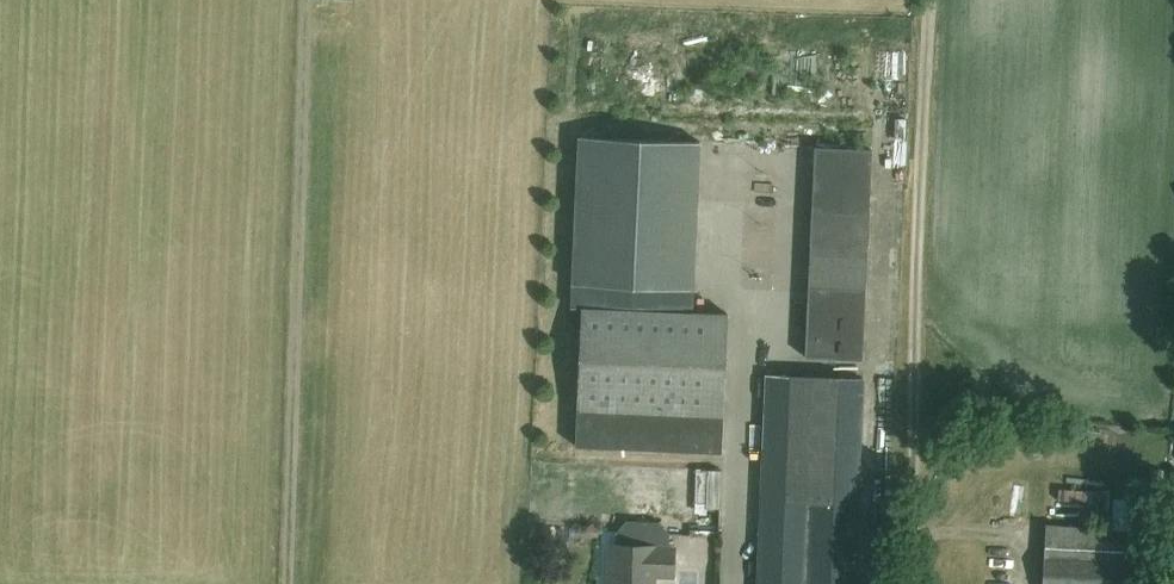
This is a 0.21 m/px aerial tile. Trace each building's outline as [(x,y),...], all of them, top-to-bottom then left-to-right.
[(700,146),(635,143),(580,140),(572,307),(582,307),(691,313),(700,146)] [(871,172),(872,148),(815,146),(814,169),(871,172)] [(779,186),(780,152),(752,152),(751,186),(779,186)] [(870,195),(871,172),(814,169),(813,192),(870,195)] [(869,219),(870,195),(813,192),(812,216),(869,219)] [(868,242),(869,219),(812,216),(811,239),(868,242)] [(867,265),(868,242),(811,239),(810,263),(867,265)] [(866,289),(867,265),(810,263),(809,286),(866,289)] [(892,317),(902,317),(901,284),(890,284),(892,317)] [(865,312),(866,289),(809,286),(808,309),(865,312)] [(691,313),(582,307),(575,446),(720,453),(727,315),(691,313)] [(864,336),(865,312),(808,309),(806,333),(864,336)] [(863,359),(864,336),(806,333),(805,356),(863,359)] [(765,374),(758,583),(852,583),(860,377),(765,374)] [(714,476),(652,473),(649,515),(711,519),(714,476)] [(1067,499),(1089,497),(1088,484),(1066,486),(1067,499)] [(669,546),(669,532),(660,522),(654,521),(628,520),(617,532),(616,542),(610,542),(609,575),(614,576),(613,583),(654,583),(654,578),(674,578),(674,564),(675,546),(669,546)] [(1159,531),(1046,524),(1042,583),(1156,583),(1159,531)]
